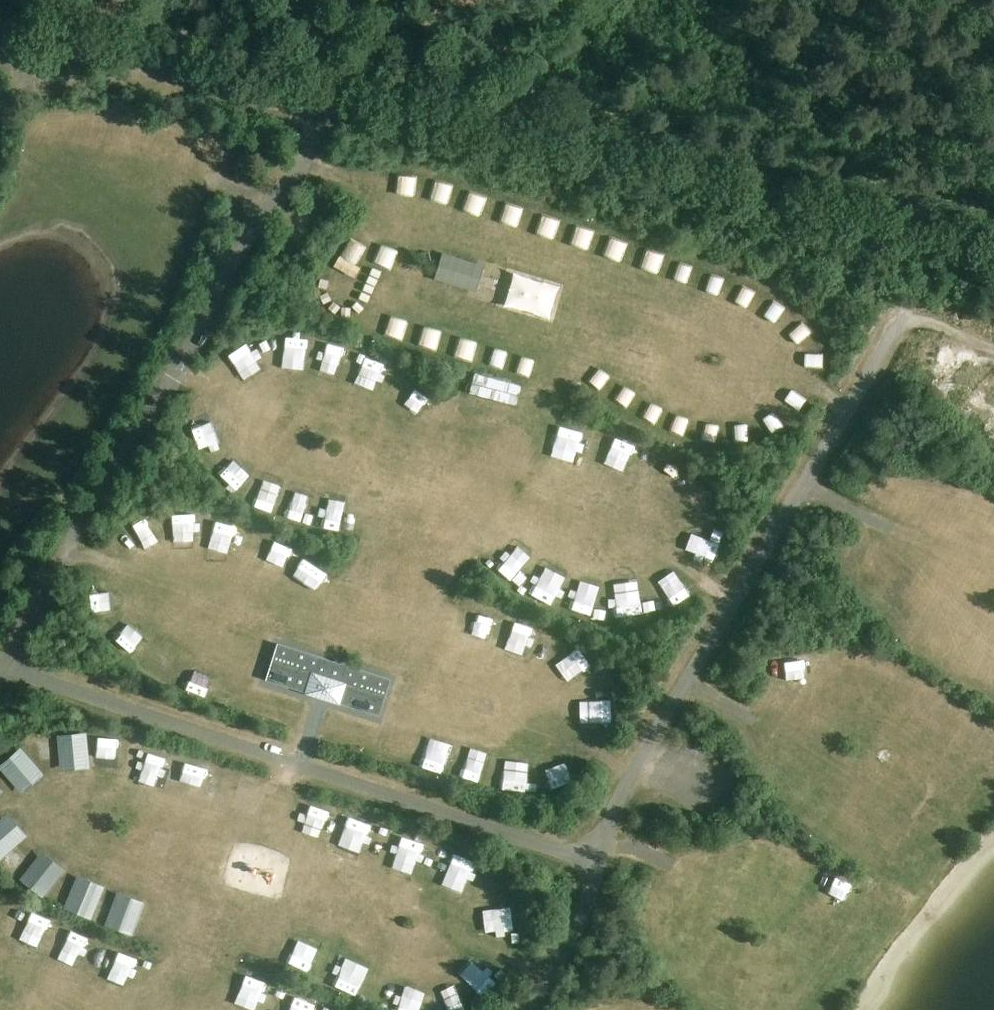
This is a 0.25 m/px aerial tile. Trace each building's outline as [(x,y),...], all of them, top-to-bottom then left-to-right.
[(51,92),(51,102),(67,102),(68,92),(51,92)] [(292,247),(287,256),(303,264),(308,254),(292,247)] [(470,652),(490,656),(496,628),(475,624),(470,652)] [(524,638),(513,664),(533,672),(544,646),(524,638)] [(392,682),(279,646),(267,682),(380,718),(392,682)] [(553,683),(570,696),(588,674),(571,661),(553,683)] [(579,743),(610,744),(610,722),(579,721),(579,743)] [(77,760),(93,760),(92,745),(77,746),(77,760)] [(41,747),(42,764),(56,764),(56,747),(41,747)] [(112,749),(111,764),(127,765),(128,750),(112,749)] [(408,778),(429,786),(439,758),(418,750),(408,778)] [(17,759),(3,770),(14,783),(28,772),(17,759)] [(459,764),(450,791),(470,798),(479,771),(459,764)] [(557,803),(574,792),(560,769),(543,779),(557,803)] [(213,777),(210,791),(224,794),(227,781),(213,777)] [(499,805),(520,807),(523,779),(502,777),(499,805)] [(353,847),(359,831),(329,821),(324,837),(353,847)] [(378,837),(373,853),(403,863),(408,847),(378,837)] [(427,855),(423,870),(453,878),(457,862),(427,855)] [(247,881),(275,883),(276,869),(248,867),(247,881)] [(495,910),(504,899),(480,878),(471,889),(495,910)] [(516,921),(500,921),(501,953),(517,952),(516,921)]
